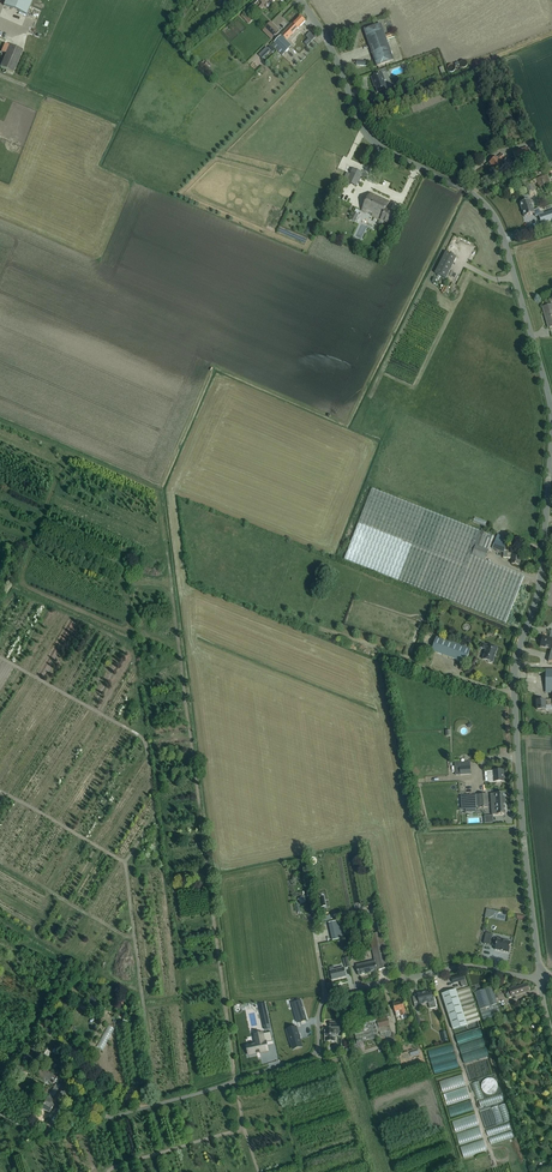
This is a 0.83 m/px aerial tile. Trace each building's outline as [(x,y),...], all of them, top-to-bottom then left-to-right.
[(4,5),(26,15),(32,0),(6,0),(4,5)] [(251,6),(258,12),(262,8),(261,7),(267,0),(257,0),(251,6)] [(266,13),(262,17),(267,22),(272,18),(266,13)] [(300,16),(296,21),(281,36),(286,41),(305,21),(300,16)] [(381,24),(370,28),(364,30),(377,66),(394,60),(381,24)] [(308,39),(304,43),(307,46),(311,41),(315,38),(310,32),(306,36),(308,39)] [(281,36),(274,43),(285,53),(292,47),(286,41),(281,36)] [(0,67),(14,73),(23,50),(9,45),(0,67)] [(261,56),(263,59),(272,51),(270,48),(261,56)] [(382,73),(377,75),(371,77),(373,85),(375,84),(376,86),(375,86),(377,93),(387,89),(384,81),(385,81),(382,73)] [(405,87),(412,85),(410,79),(403,81),(405,87)] [(527,147),(513,152),(518,168),(532,163),(527,147)] [(502,154),(494,159),(490,163),(495,171),(505,165),(502,161),(506,159),(502,154)] [(353,168),(346,182),(356,187),(363,173),(353,168)] [(536,187),(550,183),(548,175),(534,179),(536,187)] [(533,183),(526,185),(528,192),(535,190),(533,183)] [(381,220),(390,224),(387,231),(393,233),(397,224),(392,222),(396,213),(386,209),(389,202),(370,193),(362,211),(372,216),(381,221),(381,220)] [(530,200),(520,203),(524,217),(534,214),(535,216),(538,215),(540,214),(539,209),(534,211),(530,200)] [(538,215),(541,224),(542,224),(551,220),(551,210),(543,213),(540,214),(538,215)] [(446,252),(435,273),(446,279),(456,257),(446,252)] [(470,268),(464,284),(468,285),(474,269),(470,268)] [(549,306),(543,307),(548,328),(551,327),(551,305),(549,306)] [(371,488),(343,559),(451,602),(500,621),(505,623),(524,576),(518,574),(485,561),(493,540),(494,537),(479,531),(371,488)] [(503,553),(507,545),(495,541),(492,549),(503,553),(503,557),(512,558),(512,564),(519,565),(520,554),(513,554),(503,553)] [(540,647),(551,649),(548,662),(551,662),(551,639),(543,636),(540,647)] [(471,649),(465,647),(436,637),(431,651),(466,663),(471,649)] [(482,643),(480,648),(486,650),(483,659),(487,661),(488,662),(490,663),(492,663),(492,662),(493,663),(498,648),(488,644),(487,645),(482,643)] [(537,701),(537,710),(542,709),(542,710),(544,710),(544,709),(546,709),(545,706),(551,705),(551,700),(537,701)] [(470,762),(460,763),(455,763),(455,775),(471,774),(470,762)] [(503,770),(497,771),(487,771),(488,782),(503,781),(503,770)] [(504,793),(498,794),(491,794),(492,807),(492,814),(506,813),(504,793)] [(487,794),(478,795),(461,796),(462,807),(466,806),(466,809),(488,807),(487,794)] [(486,908),(484,917),(489,918),(494,915),(494,910),(486,908)] [(336,938),(349,935),(345,917),(332,920),(336,938)] [(392,967),(391,961),(388,962),(382,932),(369,935),(375,962),(367,964),(366,962),(356,965),(357,969),(358,975),(369,972),(377,970),(392,967)] [(486,933),(483,943),(491,945),(493,934),(486,933)] [(493,938),(492,945),(496,946),(495,950),(509,953),(511,942),(497,939),(493,938)] [(346,977),(344,971),(344,968),(334,970),(333,967),(329,968),(332,980),(346,977)] [(463,975),(452,978),(453,983),(460,981),(462,987),(466,985),(463,975)] [(510,993),(506,994),(507,998),(529,991),(527,984),(514,988),(513,987),(509,989),(510,993)] [(480,1020),(471,993),(469,987),(456,991),(456,990),(442,995),(453,1029),(480,1020)] [(501,1015),(497,1004),(492,987),(474,993),(484,1021),(501,1015)] [(435,997),(432,998),(431,991),(417,994),(418,996),(412,997),(414,1003),(415,1007),(420,1006),(420,1004),(428,1003),(430,1009),(437,1007),(435,997)] [(94,1002),(90,1008),(102,1014),(105,1008),(94,1002)] [(406,1015),(404,1008),(402,1002),(393,1004),(395,1012),(399,1011),(401,1016),(406,1015)] [(265,1006),(259,1007),(264,1031),(271,1030),(265,1006)] [(302,1006),(293,1009),(297,1023),(307,1020),(302,1006)] [(387,1018),(390,1017),(389,1013),(376,1017),(376,1019),(352,1025),(354,1030),(357,1043),(378,1038),(377,1032),(379,1031),(381,1038),(392,1035),(387,1018)] [(50,1014),(47,1020),(52,1023),(55,1017),(50,1014)] [(335,1042),(335,1031),(340,1031),(340,1023),(330,1023),(330,1027),(329,1027),(329,1031),(325,1031),(325,1042),(335,1042)] [(256,1044),(247,1046),(249,1055),(256,1053),(257,1054),(257,1053),(260,1053),(268,1051),(266,1043),(273,1041),(271,1032),(254,1035),(256,1044)] [(302,1046),(298,1034),(290,1036),(293,1048),(302,1046)] [(56,1048),(62,1052),(66,1047),(59,1043),(56,1048)] [(55,1073),(61,1076),(65,1070),(58,1066),(55,1073)] [(68,1087),(62,1084),(60,1083),(61,1081),(59,1080),(60,1078),(40,1068),(37,1074),(54,1083),(55,1082),(56,1083),(48,1099),(47,1098),(45,1102),(41,1099),(38,1105),(42,1107),(41,1109),(49,1113),(53,1106),(56,1108),(59,1103),(68,1087)] [(455,1082),(468,1077),(467,1073),(446,1081),(448,1086),(456,1084),(455,1082)] [(471,1085),(448,1090),(450,1097),(473,1091),(471,1085)] [(79,1102),(73,1099),(68,1110),(73,1113),(79,1102)] [(480,1113),(465,1116),(466,1121),(481,1118),(480,1113)] [(483,1123),(460,1130),(464,1141),(482,1135),(487,1134),(485,1130),(485,1131),(483,1123)]
